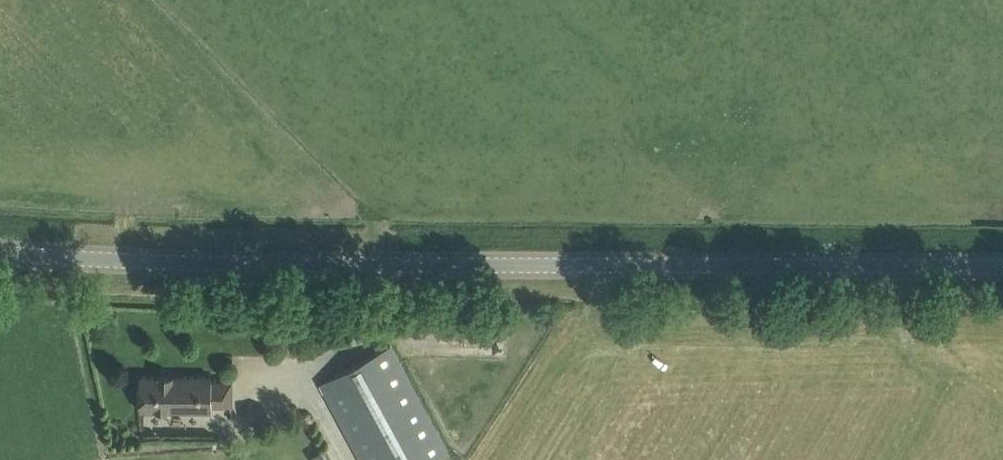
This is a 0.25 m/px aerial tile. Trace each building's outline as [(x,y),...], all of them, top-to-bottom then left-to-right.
[(454,333),(453,344),(486,346),(487,335),(454,333)] [(362,459),(434,459),(449,452),(391,345),(320,383),(362,459)] [(140,376),(140,410),(212,410),(212,405),(232,406),(232,382),(212,381),(212,376),(173,376),(173,375),(158,375),(158,376),(140,376)] [(309,456),(312,459),(327,459),(321,450),(309,456)]
